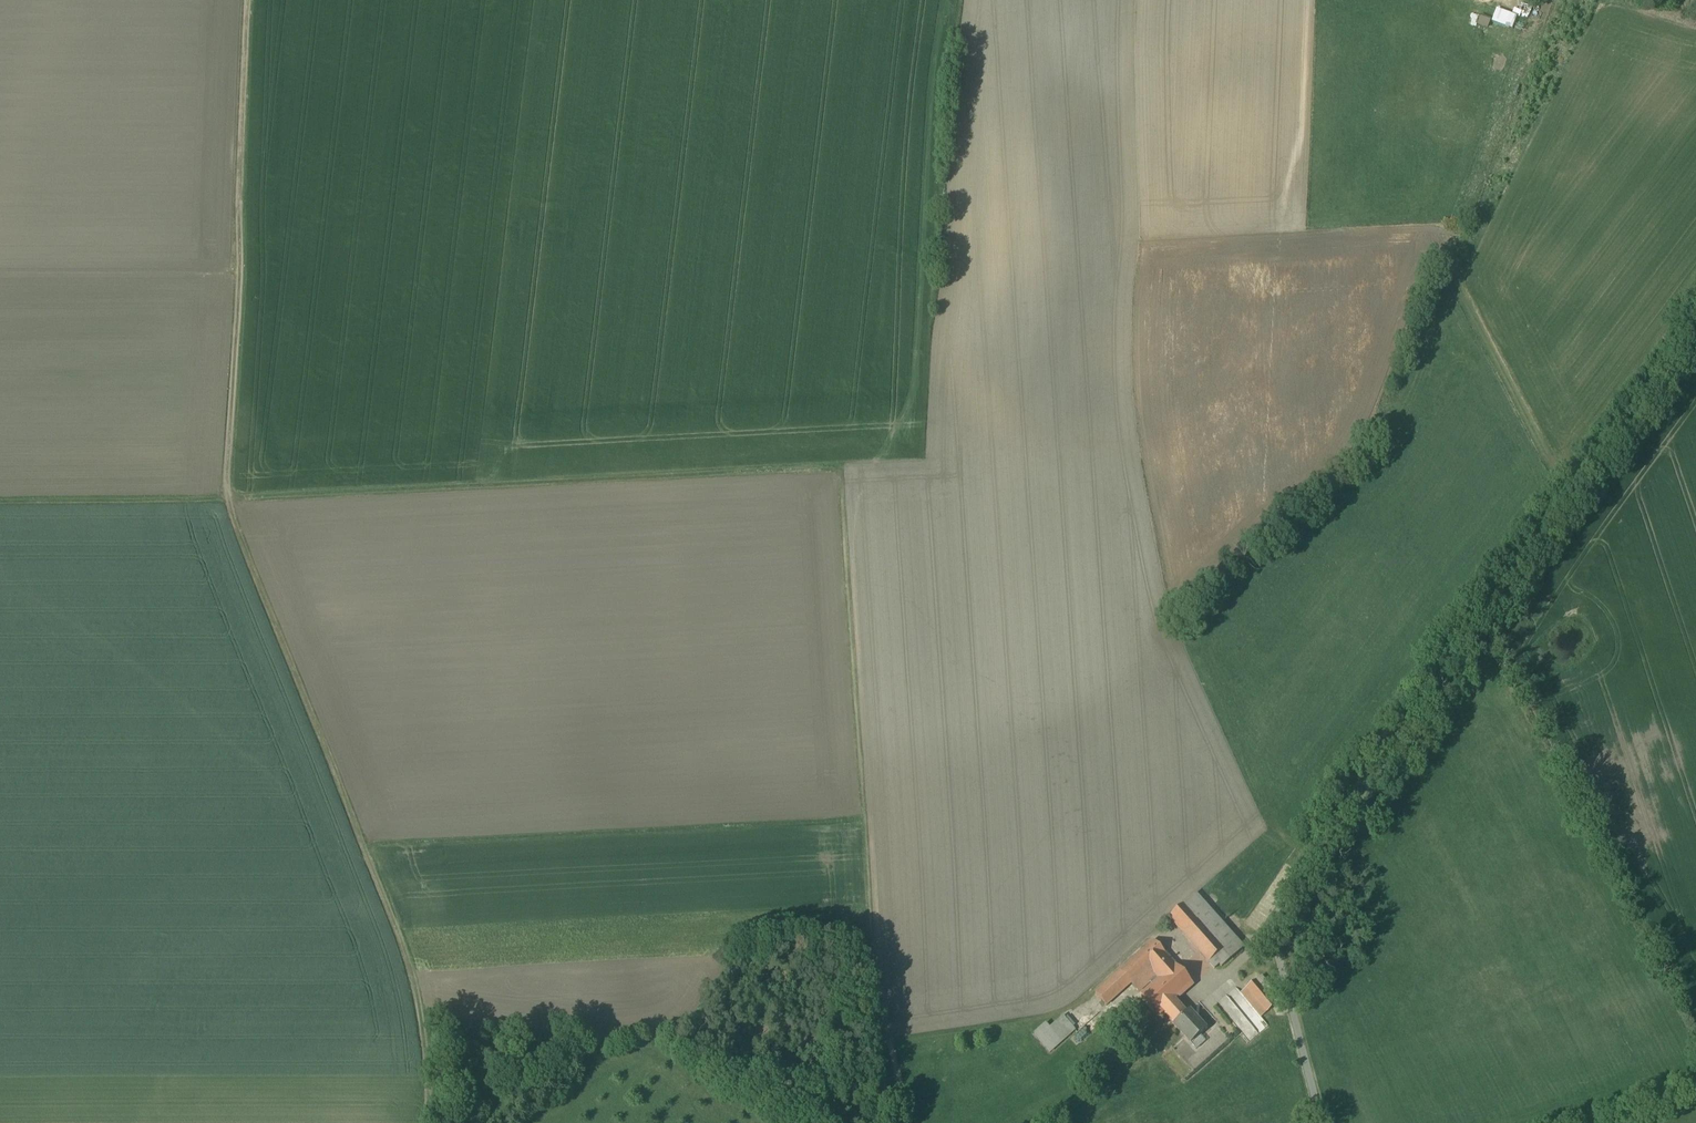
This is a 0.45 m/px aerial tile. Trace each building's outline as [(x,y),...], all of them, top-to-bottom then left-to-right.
[(1525,26),(1513,21),(1515,17),(1495,10),(1490,23),(1522,35),(1525,26)] [(1486,30),(1490,22),(1479,18),(1476,26),(1486,30)] [(1243,949),(1194,895),(1184,904),(1224,949),(1209,963),(1215,969),(1220,965),(1222,968),(1243,949)] [(1224,949),(1184,904),(1169,918),(1209,963),(1224,949)] [(1193,985),(1154,941),(1095,994),(1106,1006),(1131,984),(1139,993),(1150,983),(1153,986),(1142,996),(1159,1016),(1164,1012),(1174,1003),(1193,985)] [(1261,977),(1241,993),(1261,1018),(1282,1001),(1261,977)] [(1185,1015),(1174,1003),(1164,1012),(1175,1024),(1185,1015)] [(1123,1021),(1133,1034),(1148,1023),(1138,1009),(1123,1021)] [(1206,1030),(1189,1012),(1185,1015),(1175,1024),(1174,1025),(1191,1043),(1206,1030)] [(1063,1017),(1050,1029),(1046,1024),(1034,1034),(1050,1052),(1075,1030),(1063,1017)]
